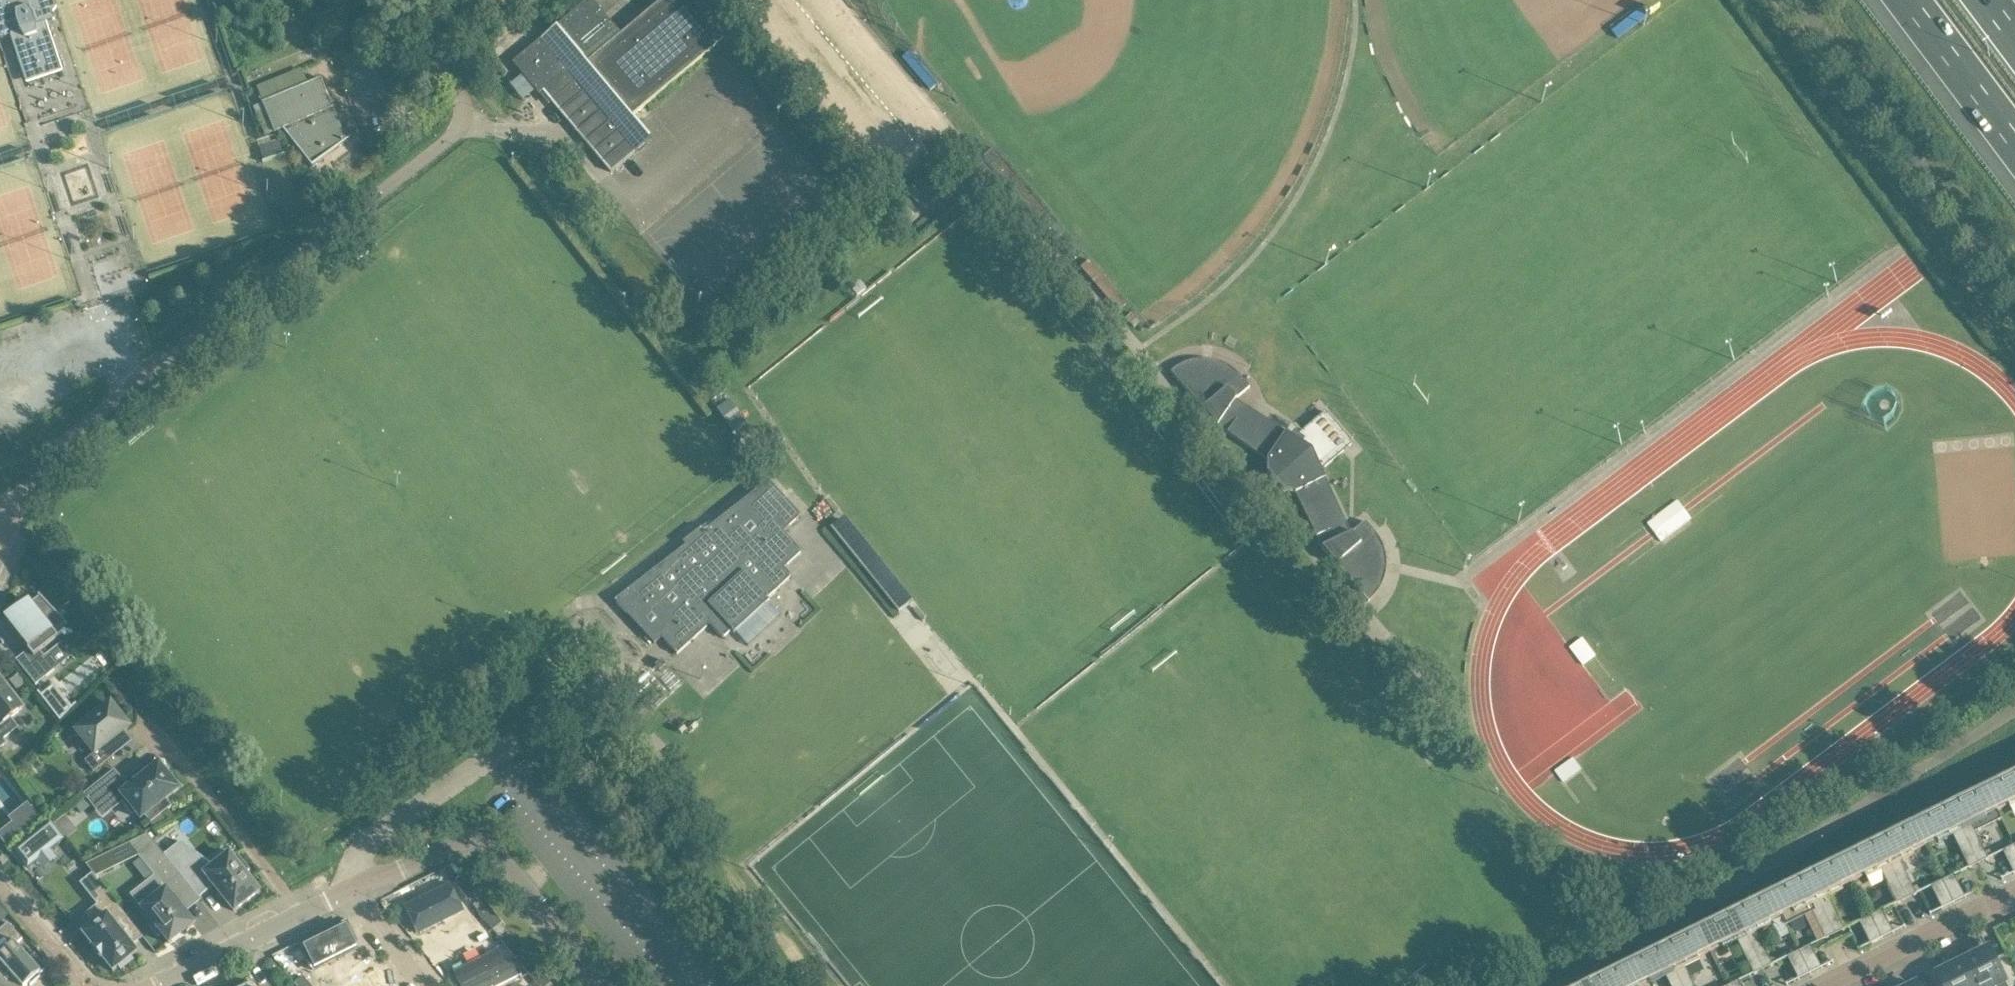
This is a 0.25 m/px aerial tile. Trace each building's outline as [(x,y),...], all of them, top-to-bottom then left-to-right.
[(0,1),(0,37),(12,33),(22,62),(28,81),(59,70),(53,51),(44,23),(55,20),(53,13),(58,8),(55,0),(4,0),(0,1)] [(551,30),(578,62),(582,59),(617,30),(592,0),(588,0),(551,30)] [(582,59),(587,64),(589,67),(633,118),(715,47),(725,38),(692,0),(662,0),(621,35),(617,30),(582,59)] [(551,30),(512,63),(539,95),(543,91),(578,62),(551,30)] [(578,62),(543,91),(554,105),(596,155),(611,173),(650,139),(636,122),(633,118),(589,67),(587,64),(582,59),(578,62)] [(260,98),(259,99),(262,103),(274,133),(283,130),(312,168),(318,163),(318,164),(325,161),(324,159),(350,139),(349,138),(345,141),(332,109),(333,109),(321,78),(263,102),(260,98)] [(283,154),(279,141),(260,148),(264,161),(262,161),(262,162),(286,155),(285,154),(283,154)] [(1212,365),(1211,365),(1212,363),(1202,362),(1202,364),(1200,364),(1189,367),(1178,372),(1175,375),(1171,371),(1171,372),(1217,426),(1246,446),(1272,424),(1236,399),(1250,387),(1240,376),(1237,379),(1233,376),(1224,369),(1212,365)] [(730,398),(718,407),(740,438),(752,430),(730,398)] [(1306,515),(1332,493),(1324,476),(1324,468),(1352,444),(1325,412),(1296,436),(1289,435),(1272,424),(1246,446),(1267,460),(1267,473),(1283,492),(1296,494),(1306,515)] [(801,516),(769,481),(704,531),(702,528),(683,542),(686,545),(614,601),(655,644),(661,638),(677,655),(710,624),(723,638),(731,630),(734,633),(769,601),(767,598),(791,576),(784,568),(801,552),(783,532),(801,516)] [(1375,541),(1371,535),(1374,532),(1365,521),(1351,533),(1332,493),(1306,515),(1322,548),(1368,602),(1369,601),(1366,598),(1374,588),(1379,577),(1380,572),(1383,572),(1383,563),(1381,563),(1380,552),(1375,541)] [(1646,522),(1661,541),(1692,517),(1678,498),(1646,522)] [(13,618),(11,615),(4,620),(28,651),(16,660),(36,685),(55,670),(40,652),(59,638),(54,632),(65,623),(66,625),(67,624),(39,594),(38,595),(40,596),(13,618)] [(7,744),(3,739),(17,728),(10,719),(23,709),(0,680),(0,749),(7,744)] [(55,686),(41,698),(61,724),(74,710),(55,686)] [(88,721),(63,741),(82,764),(85,761),(94,772),(113,757),(105,747),(130,727),(111,703),(99,713),(97,710),(98,709),(97,708),(84,718),(85,719),(86,718),(88,721)] [(157,766),(118,797),(132,815),(136,812),(139,809),(145,816),(151,823),(172,806),(166,799),(179,789),(166,773),(164,775),(157,766)] [(115,770),(83,795),(93,807),(124,782),(115,770)] [(1988,790),(1998,810),(2010,805),(2011,808),(2014,806),(2014,776),(1988,790)] [(10,778),(1,787),(17,807),(27,799),(10,778)] [(1986,816),(1998,810),(1988,790),(1952,808),(1978,862),(1985,858),(1986,861),(1989,859),(1984,849),(1981,850),(1970,828),(1988,819),(1986,816)] [(0,835),(0,836),(5,842),(11,849),(29,834),(45,822),(33,808),(0,835)] [(1972,865),(1978,862),(1952,808),(1916,825),(1926,846),(1938,840),(1939,843),(1957,835),(1968,857),(1965,858),(1970,869),(1973,867),(1972,865)] [(1914,851),(1926,846),(1916,825),(1880,843),(1907,897),(1913,894),(1914,896),(1917,894),(1912,884),(1909,885),(1899,863),(1916,855),(1914,851)] [(49,826),(15,854),(29,872),(63,844),(49,826)] [(181,842),(165,854),(199,898),(214,886),(219,892),(218,892),(225,901),(225,900),(234,911),(259,891),(246,874),(250,871),(237,854),(232,857),(230,854),(229,854),(232,858),(220,867),(218,864),(215,867),(208,863),(201,868),(181,842)] [(1900,900),(1907,897),(1880,843),(1844,860),(1854,881),(1866,875),(1868,878),(1885,870),(1896,892),(1893,893),(1898,904),(1901,902),(1900,900)] [(2014,874),(2014,846),(2003,851),(2014,873),(2014,874)] [(155,876),(131,895),(142,908),(153,922),(149,925),(158,937),(162,934),(170,943),(194,924),(180,906),(195,894),(199,898),(165,854),(148,867),(155,876)] [(1843,887),(1854,881),(1844,860),(1808,878),(1835,932),(1841,929),(1843,931),(1846,930),(1840,919),(1838,920),(1827,898),(1844,890),(1843,887)] [(468,900),(477,892),(478,892),(464,875),(454,882),(468,900)] [(1943,881),(1954,904),(1967,898),(1966,897),(1955,875),(1943,881)] [(1782,916),(1788,927),(1817,913),(1824,927),(1821,929),(1826,939),(1829,938),(1828,935),(1835,932),(1808,878),(1772,896),(1782,916)] [(1942,910),(1954,904),(1943,881),(1932,887),(1942,909),(1942,910)] [(85,932),(83,933),(84,935),(85,935),(94,947),(93,948),(101,958),(103,957),(112,969),(112,970),(113,972),(115,970),(119,966),(122,969),(133,960),(131,957),(135,953),(136,954),(137,952),(136,951),(132,946),(143,937),(103,887),(94,894),(98,899),(95,902),(98,905),(87,914),(95,925),(85,932)] [(401,911),(414,939),(465,914),(451,887),(401,911)] [(1771,922),(1782,916),(1772,896),(1736,913),(1763,967),(1770,964),(1771,966),(1774,965),(1769,954),(1766,956),(1755,934),(1772,925),(1771,922)] [(190,906),(194,920),(206,916),(201,902),(190,906)] [(493,930),(502,923),(488,905),(479,913),(493,930)] [(1871,916),(1882,939),(1895,933),(1895,932),(1894,933),(1883,910),(1871,916)] [(1756,971),(1763,967),(1736,913),(1701,931),(1711,952),(1722,946),(1724,949),(1741,941),(1752,963),(1749,964),(1755,975),(1758,973),(1756,971)] [(1870,945),(1882,939),(1871,916),(1860,922),(1871,944),(1870,944),(1870,945)] [(35,954),(29,959),(16,944),(22,939),(8,923),(0,930),(0,952),(0,953),(0,977),(9,972),(21,985),(26,985),(29,983),(31,985),(40,977),(38,976),(47,967),(35,954)] [(445,939),(453,949),(470,935),(462,926),(445,939)] [(1711,952),(1701,931),(1665,949),(1683,985),(1691,985),(1683,969),(1701,961),(1699,957),(1711,952)] [(517,960),(526,953),(527,953),(513,936),(504,943),(517,960)] [(359,942),(326,958),(332,971),(312,980),(315,985),(331,985),(371,967),(359,942)] [(1800,951),(1811,974),(1823,968),(1822,968),(1811,946),(1800,951)] [(1665,949),(1628,967),(1638,985),(1641,985),(1651,981),(1652,984),(1670,976),(1675,985),(1683,985),(1665,949)] [(1976,985),(1999,985),(2005,983),(2007,985),(2014,985),(2014,973),(2006,954),(2005,955),(2007,959),(1997,964),(1990,949),(1964,961),(1976,985)] [(1799,980),(1811,974),(1800,951),(1788,957),(1799,979),(1798,980),(1799,980)] [(458,985),(507,985),(524,978),(516,961),(504,966),(499,954),(453,976),(458,985)] [(1964,961),(1939,974),(1945,985),(1976,985),(1964,961)] [(551,983),(537,966),(528,973),(538,985),(548,985),(551,983)] [(1628,967),(1593,984),(1594,985),(1638,985),(1628,967)] [(347,985),(390,985),(382,969),(347,985)] [(294,984),(296,985),(311,985),(304,976),(294,984)]
